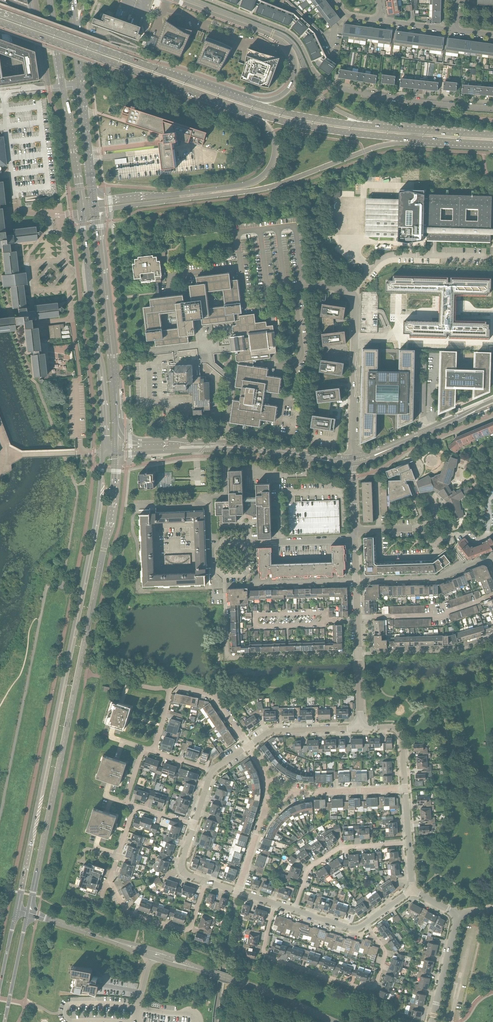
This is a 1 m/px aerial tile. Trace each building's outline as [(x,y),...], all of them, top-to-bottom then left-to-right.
[(1,34),(2,34),(3,40),(12,43),(10,32),(11,31),(12,30),(13,29),(14,28),(15,26),(16,23),(16,22),(16,19),(15,17),(14,14),(14,13),(14,12),(12,9),(11,8),(10,7),(9,5),(7,4),(5,2),(5,0),(0,0),(0,34),(1,34)] [(252,11),(257,0),(244,0),(241,7),(252,11)] [(289,26),(294,13),(262,0),(257,13),(289,26)] [(477,5),(490,5),(490,13),(492,13),(492,0),(478,0),(477,5)] [(317,8),(320,12),(329,5),(326,1),(317,8)] [(321,19),(324,17),(333,10),(329,5),(320,12),(318,14),(321,19)] [(402,6),(399,6),(388,8),(388,13),(389,15),(402,13),(402,6)] [(324,17),(328,22),(337,15),(333,10),(324,17)] [(90,24),(98,27),(137,41),(139,35),(137,34),(139,27),(102,14),(100,21),(92,18),(90,24)] [(331,27),(336,23),(340,20),(337,15),(328,22),(331,27)] [(301,36),(309,27),(311,26),(302,18),(300,19),(293,28),(301,36)] [(181,57),(190,38),(193,31),(177,27),(167,21),(157,46),(160,49),(181,57)] [(386,30),(384,44),(390,45),(392,32),(392,31),(386,30)] [(394,45),(400,46),(402,32),(396,32),(396,31),(396,32),(394,45)] [(314,60),(326,55),(315,33),(304,39),(314,60)] [(220,72),(228,57),(233,48),(222,43),(207,37),(204,48),(197,63),(220,72)] [(438,37),(436,51),(442,52),(444,39),(444,38),(438,37)] [(25,48),(23,47),(14,44),(13,44),(12,43),(3,40),(1,39),(0,39),(0,54),(3,55),(8,57),(10,57),(14,59),(22,62),(23,67),(23,68),(24,74),(22,74),(16,75),(15,75),(9,76),(8,76),(2,77),(0,65),(0,86),(2,86),(3,86),(9,85),(11,85),(16,84),(18,84),(23,83),(25,83),(30,82),(32,82),(37,81),(39,80),(39,79),(37,66),(37,64),(35,55),(35,51),(33,51),(28,49),(26,48),(25,48)] [(241,79),(253,84),(260,86),(270,88),(281,58),(261,53),(249,49),(245,70),(241,79)] [(327,57),(319,68),(329,75),(335,67),(336,64),(327,57)] [(177,168),(175,146),(180,145),(182,140),(189,143),(190,141),(203,145),(207,133),(144,112),(126,106),(123,115),(129,116),(127,123),(139,127),(163,134),(163,141),(161,142),(164,169),(177,168)] [(118,180),(151,176),(150,164),(116,168),(118,180)] [(491,242),(491,229),(492,196),(428,194),(428,198),(425,198),(425,194),(410,191),(407,191),(399,192),(399,199),(367,198),(366,237),(373,237),(398,238),(398,241),(406,243),(409,243),(424,240),(424,236),(427,236),(427,240),(434,241),(491,242)] [(16,325),(24,323),(27,351),(32,351),(33,354),(30,354),(33,377),(39,376),(39,378),(38,380),(41,382),(43,379),(41,378),(41,376),(47,375),(44,353),(40,353),(40,350),(38,327),(32,328),(32,327),(31,321),(31,319),(35,319),(35,318),(36,318),(36,319),(59,316),(58,310),(60,310),(61,311),(63,310),(64,308),(61,306),(60,308),(59,308),(58,308),(57,302),(34,305),(35,311),(34,311),(34,310),(32,311),(28,311),(27,312),(26,307),(25,298),(24,285),(27,284),(26,278),(26,272),(19,273),(16,251),(11,252),(10,251),(11,251),(10,245),(10,243),(14,243),(14,242),(15,242),(15,243),(18,242),(37,240),(37,234),(38,234),(39,234),(40,236),(43,233),(39,230),(38,232),(36,232),(36,226),(13,229),(14,235),(13,235),(7,235),(7,236),(5,236),(5,231),(4,231),(5,231),(2,208),(0,208),(0,205),(0,248),(2,248),(2,252),(2,253),(3,253),(5,275),(2,275),(3,287),(10,286),(12,308),(18,308),(19,314),(19,316),(15,316),(15,317),(14,317),(14,316),(10,317),(0,318),(0,332),(13,331),(16,330),(15,325),(16,325)] [(265,391),(276,393),(279,393),(281,378),(278,377),(267,376),(268,369),(253,367),(254,360),(271,358),(270,354),(277,353),(276,347),(277,347),(275,331),(274,331),(273,325),(267,326),(266,321),(256,323),(255,314),(240,316),(239,313),(242,313),(238,280),(231,280),(230,273),(197,277),(198,284),(190,285),(192,294),(192,300),(184,301),(184,295),(160,298),(158,279),(162,278),(162,276),(166,275),(165,268),(162,268),(161,261),(158,261),(157,257),(154,257),(153,255),(138,257),(138,259),(135,259),(135,264),(133,264),(135,279),(141,278),(141,283),(147,283),(151,283),(151,282),(156,282),(157,294),(157,298),(150,299),(151,306),(144,307),(146,332),(147,332),(148,340),(155,339),(156,347),(189,343),(188,335),(196,334),(194,319),(202,318),(202,325),(236,321),(236,325),(233,325),(233,326),(232,327),(233,333),(234,332),(234,336),(230,337),(232,352),(236,351),(237,355),(236,355),(237,361),(238,361),(238,362),(240,362),(240,365),(239,364),(235,387),(242,388),(240,401),(234,400),(230,422),(260,427),(261,420),(275,422),(277,406),(273,405),(263,404),(265,391)] [(448,277),(394,276),(394,280),(389,280),(389,283),(386,283),(386,292),(391,292),(396,292),(402,292),(407,292),(440,293),(439,318),(439,322),(432,321),(407,321),(407,322),(404,322),(404,333),(410,334),(410,337),(490,339),(490,329),(489,329),(489,324),(486,324),(487,321),(454,320),(454,315),(455,300),(455,296),(461,296),(487,296),(487,293),(490,293),(490,289),(491,289),(491,278),(448,277)] [(390,301),(385,303),(392,321),(397,318),(390,301)] [(333,318),(344,320),(346,307),(323,304),(321,316),(322,316),(323,326),(335,325),(335,324),(334,324),(333,318)] [(64,328),(63,324),(48,326),(50,339),(55,339),(61,338),(60,328),(64,328)] [(323,346),(347,343),(345,331),(334,332),(334,326),(335,326),(335,325),(323,326),(324,333),(322,334),(323,346)] [(413,421),(415,350),(413,350),(408,350),(400,349),(399,372),(378,371),(378,349),(363,349),(361,444),(376,437),(377,412),(398,413),(398,428),(413,421)] [(488,390),(488,384),(489,380),(489,354),(474,353),(473,371),(457,371),(457,353),(442,352),(441,410),(456,404),(457,390),(473,390),(473,397),(488,390)] [(319,372),(339,375),(343,375),(344,363),(321,359),(319,372)] [(193,392),(194,414),(194,415),(202,415),(202,410),(210,410),(209,382),(204,382),(204,379),(201,379),(201,376),(195,377),(195,379),(193,379),(193,375),(193,365),(176,365),(176,370),(174,371),(170,372),(170,383),(168,383),(169,392),(176,392),(176,390),(187,390),(187,389),(188,389),(188,392),(193,392)] [(331,401),(341,400),(340,388),(317,390),(318,403),(319,403),(319,409),(330,410),(331,408),(330,408),(331,401)] [(330,410),(319,409),(320,416),(313,415),(311,427),(334,431),(336,418),(328,417),(329,413),(330,412),(330,410)] [(10,445),(10,444),(0,417),(0,419),(10,445)] [(485,435),(492,432),(492,422),(490,423),(482,427),(481,426),(479,426),(479,428),(473,430),(467,433),(467,432),(465,432),(465,434),(457,437),(457,438),(449,446),(451,449),(451,450),(455,453),(463,446),(464,446),(471,444),(471,441),(477,439),(485,435)] [(468,486),(461,490),(461,489),(455,492),(454,490),(451,492),(447,486),(448,485),(450,483),(451,477),(453,475),(454,469),(453,469),(454,466),(456,467),(457,459),(451,457),(448,461),(446,461),(444,463),(445,463),(442,473),(435,476),(431,478),(429,475),(416,482),(420,493),(434,490),(439,493),(444,499),(445,499),(447,501),(447,502),(451,515),(454,514),(457,519),(463,517),(462,516),(464,515),(463,510),(460,509),(460,507),(459,502),(460,501),(463,498),(463,496),(464,495),(471,491),(468,486)] [(414,495),(410,483),(408,484),(406,480),(416,480),(411,469),(409,463),(413,461),(386,471),(389,478),(400,473),(400,480),(389,480),(390,504),(390,502),(411,494),(412,495),(414,495)] [(8,472),(12,470),(11,465),(11,470),(0,477),(8,472)] [(243,501),(243,498),(242,470),(229,470),(230,501),(215,501),(216,515),(223,515),(224,522),(237,521),(237,514),(244,514),(243,501)] [(155,488),(154,482),(155,482),(155,479),(154,479),(154,473),(148,473),(146,473),(139,474),(139,480),(139,482),(140,489),(146,488),(146,489),(148,489),(148,488),(155,488)] [(362,495),(363,509),(363,522),(373,522),(373,516),(373,508),(373,503),(373,495),(372,489),(372,482),(362,482),(362,495)] [(256,484),(257,498),(257,500),(259,539),(272,538),(270,484),(256,484)] [(243,498),(243,501),(245,500),(246,514),(255,510),(255,500),(257,500),(257,498),(255,498),(255,495),(245,492),(245,498),(243,498)] [(150,511),(150,514),(140,514),(140,515),(141,515),(143,586),(205,584),(205,585),(206,585),(206,575),(208,575),(208,568),(207,568),(206,546),(205,510),(186,511),(166,512),(156,512),(156,511),(150,511)] [(388,574),(396,574),(404,574),(412,573),(419,573),(427,573),(436,573),(443,567),(450,562),(448,559),(449,558),(444,552),(438,556),(432,560),(427,560),(419,561),(411,561),(403,561),(395,561),(387,562),(380,562),(377,564),(376,564),(375,563),(375,562),(377,559),(377,552),(376,545),(376,537),(364,537),(364,545),(364,552),(364,560),(365,572),(367,574),(367,575),(380,574),(388,574)] [(492,540),(490,537),(483,543),(479,544),(478,544),(479,545),(473,547),(472,546),(465,538),(463,539),(459,543),(458,543),(458,547),(464,556),(465,555),(469,559),(477,556),(478,557),(481,555),(484,554),(490,551),(490,549),(492,547),(492,540)] [(333,576),(340,576),(346,575),(345,563),(348,563),(348,561),(347,561),(347,553),(348,553),(347,549),(346,549),(346,545),(339,545),(331,545),(332,561),(272,563),(272,554),(272,547),(257,548),(257,552),(256,552),(256,556),(257,556),(257,564),(257,566),(259,566),(259,578),(272,578),(272,579),(276,579),(281,579),(281,578),(288,578),(288,579),(293,578),(300,578),(305,578),(312,577),(312,578),(317,578),(317,577),(324,577),(329,577),(333,577),(333,576)] [(480,581),(491,577),(488,568),(487,567),(486,566),(485,565),(484,565),(483,565),(482,565),(472,569),(476,579),(477,582),(478,582),(480,581)] [(472,581),(476,579),(472,569),(468,570),(472,581)] [(468,582),(472,581),(468,570),(464,572),(465,575),(468,582)] [(469,585),(468,582),(465,575),(461,576),(465,587),(469,585)] [(460,589),(465,587),(461,576),(456,578),(460,589)] [(482,585),(492,581),(491,577),(480,581),(482,585)] [(456,590),(460,589),(456,578),(452,580),(456,590)] [(452,592),(456,590),(452,580),(448,581),(452,592)] [(448,593),(452,592),(448,581),(444,583),(448,593)] [(492,586),(492,582),(492,581),(482,585),(484,590),(492,586)] [(443,595),(448,593),(444,583),(439,584),(443,595)] [(379,599),(379,598),(379,584),(372,585),(372,587),(366,587),(367,590),(367,593),(365,593),(365,599),(376,599),(379,599)] [(248,588),(244,588),(228,589),(228,605),(231,605),(236,604),(240,604),(244,604),(246,604),(248,604),(248,602),(248,591),(248,588)] [(387,647),(387,641),(387,640),(382,640),(382,635),(375,635),(374,635),(374,642),(376,644),(373,647),(374,648),(375,649),(378,646),(380,648),(387,648),(387,647)] [(179,706),(180,703),(182,694),(176,693),(175,695),(172,694),(171,701),(170,704),(179,706)] [(198,709),(199,709),(201,700),(198,699),(199,698),(193,697),(191,705),(199,707),(198,709)] [(102,723),(111,725),(124,730),(131,707),(110,700),(102,723)] [(206,713),(213,708),(209,702),(201,700),(199,709),(201,709),(203,708),(206,713)] [(330,714),(333,713),(333,706),(330,707),(330,710),(324,710),(325,719),(331,719),(330,714)] [(337,718),(343,718),(342,709),(336,709),(336,706),(333,706),(333,713),(336,713),(337,718)] [(300,720),(306,719),(306,710),(300,711),(300,707),(297,708),(297,715),(300,714),(300,720)] [(312,714),(315,714),(315,707),(309,707),(309,710),(306,710),(306,719),(312,719),(312,714)] [(318,719),(325,719),(324,710),(318,710),(318,707),(315,707),(315,714),(318,714),(318,719)] [(206,713),(209,717),(217,713),(213,708),(206,713)] [(264,721),(270,721),(270,711),(270,708),(258,709),(260,716),(264,716),(264,721)] [(276,715),(279,715),(279,708),(276,708),(276,711),(270,711),(270,721),(276,720),(276,715)] [(282,720),(288,720),(288,711),(282,711),(282,708),(279,708),(279,715),(282,715),(282,720)] [(294,715),(297,715),(297,708),(288,708),(288,711),(288,720),(294,720),(294,715)] [(249,718),(254,726),(259,722),(256,718),(260,716),(258,709),(250,714),(252,716),(249,718)] [(217,713),(209,717),(206,718),(207,720),(210,718),(213,722),(220,717),(217,713)] [(213,722),(215,726),(216,727),(223,722),(220,717),(213,722)] [(169,725),(179,728),(180,725),(182,725),(184,720),(178,718),(177,721),(171,719),(169,725)] [(249,729),(254,726),(249,718),(244,721),(243,719),(240,721),(244,727),(246,725),(249,729)] [(215,726),(213,728),(214,729),(216,728),(219,732),(226,727),(223,722),(216,727),(215,726)] [(172,735),(178,738),(180,733),(177,731),(179,728),(169,725),(167,731),(173,733),(172,735)] [(219,732),(222,736),(229,732),(226,727),(219,732)] [(229,732),(222,736),(219,737),(220,739),(223,743),(225,741),(233,736),(229,732)] [(163,742),(173,746),(174,742),(177,743),(178,738),(172,735),(171,738),(165,737),(163,742)] [(233,736),(225,741),(229,746),(236,741),(233,736)] [(264,752),(273,745),(271,742),(274,740),(274,737),(272,738),(267,742),(261,747),(264,752)] [(369,748),(375,747),(374,738),(369,739),(369,744),(366,744),(366,751),(369,751),(369,748)] [(383,753),(383,750),(383,743),(380,743),(380,738),(374,738),(375,747),(380,747),(380,750),(381,750),(381,753),(383,753)] [(383,743),(383,750),(392,750),(392,738),(386,738),(386,743),(383,743)] [(345,751),(348,751),(348,744),(345,744),(345,739),(339,740),(339,745),(339,749),(345,748),(345,751)] [(351,748),(357,748),(357,739),(351,739),(351,744),(348,744),(348,751),(352,751),(351,748)] [(363,751),(366,751),(366,744),(363,744),(363,739),(357,739),(357,748),(363,748),(363,751)] [(191,758),(194,749),(191,748),(193,742),(187,740),(186,744),(184,750),(187,751),(185,756),(191,758)] [(307,750),(313,749),(313,740),(307,741),(307,746),(304,746),(304,753),(308,753),(307,750)] [(313,753),(322,752),(322,745),(319,745),(319,740),(313,740),(313,749),(313,753)] [(328,749),(331,749),(330,740),(325,740),(325,745),(322,745),(322,752),(328,752),(328,749)] [(340,752),(339,749),(339,745),(336,745),(336,740),(330,740),(331,749),(336,749),(336,752),(340,752)] [(305,758),(304,753),(304,746),(301,746),(301,741),(295,741),(295,744),(293,744),(293,750),(299,750),(299,756),(305,758)] [(173,746),(163,742),(161,748),(173,752),(174,750),(172,749),(173,746)] [(423,753),(428,753),(428,748),(424,748),(424,744),(414,745),(414,751),(420,750),(420,753),(423,753)] [(274,752),(274,751),(276,749),(273,745),(264,752),(268,757),(274,752)] [(199,755),(202,756),(203,752),(204,750),(201,749),(201,748),(195,746),(194,749),(191,758),(197,760),(199,755)] [(271,761),(278,756),(275,753),(277,751),(276,749),(274,751),(274,752),(268,757),(271,761)] [(209,754),(203,752),(202,756),(200,761),(206,763),(208,758),(211,759),(220,754),(217,750),(212,753),(211,752),(209,754)] [(417,762),(427,762),(426,757),(430,757),(430,753),(428,753),(423,753),(423,756),(417,757),(417,762)] [(127,772),(124,771),(127,763),(107,756),(106,761),(103,760),(99,773),(102,774),(100,778),(120,785),(122,776),(125,777),(127,772)] [(271,761),(275,766),(281,760),(280,759),(278,756),(271,761)] [(144,767),(150,769),(153,759),(147,757),(146,762),(143,762),(141,768),(144,769),(144,767)] [(280,770),(285,764),(282,761),(284,759),(282,757),(280,759),(281,760),(275,766),(280,770)] [(383,767),(392,767),(392,761),(387,761),(386,758),(379,758),(380,764),(383,764),(383,767)] [(158,774),(160,767),(158,766),(159,761),(153,759),(150,769),(156,771),(155,774),(158,774)] [(245,772),(247,771),(246,770),(254,765),(251,760),(248,762),(246,759),(240,763),(242,766),(244,770),(245,772)] [(280,770),(285,774),(289,766),(288,766),(290,763),(287,761),(285,764),(280,770)] [(424,771),(432,770),(431,765),(427,766),(427,762),(417,762),(418,768),(424,768),(424,771)] [(168,774),(168,775),(171,765),(165,763),(163,768),(160,767),(158,774),(167,777),(168,774)] [(290,777),(293,769),(295,767),(291,765),(290,763),(288,766),(289,766),(285,774),(290,777)] [(176,780),(177,776),(178,773),(175,772),(177,767),(171,765),(168,775),(171,776),(170,778),(176,780)] [(249,774),(256,771),(256,770),(254,765),(246,770),(247,771),(249,774)] [(383,776),(387,776),(387,773),(392,773),(392,767),(383,767),(383,773),(380,773),(380,776),(383,776)] [(290,777),(296,779),(298,771),(297,770),(293,769),(290,777)] [(332,779),(335,779),(335,772),(335,770),(327,771),(327,774),(327,783),(333,782),(332,779)] [(416,781),(426,780),(426,776),(430,776),(429,774),(432,773),(432,770),(424,771),(422,771),(422,774),(416,775),(416,781)] [(185,778),(191,781),(192,778),(197,779),(199,774),(189,771),(188,776),(186,776),(185,778)] [(248,781),(251,780),(251,779),(259,776),(256,771),(249,774),(250,778),(248,779),(248,781)] [(350,779),(353,778),(353,771),(350,771),(350,773),(344,774),(344,782),(350,782),(350,779)] [(356,782),(362,782),(361,773),(356,773),(356,771),(353,771),(353,778),(356,778),(356,782)] [(367,778),(370,778),(370,771),(367,771),(367,773),(361,773),(362,782),(367,781),(367,778)] [(339,782),(344,782),(344,774),(338,774),(338,772),(335,772),(335,779),(339,779),(339,782)] [(231,789),(232,787),(233,787),(234,783),(232,781),(231,781),(221,777),(219,782),(226,785),(225,787),(231,789)] [(184,787),(194,790),(195,785),(190,783),(191,781),(185,778),(184,781),(186,782),(184,787)] [(135,798),(141,800),(144,791),(138,789),(139,787),(136,786),(133,793),(136,794),(135,798)] [(180,794),(186,796),(187,793),(192,795),(194,790),(184,787),(183,791),(181,791),(180,794)] [(216,793),(226,796),(227,791),(230,792),(231,789),(225,787),(224,790),(218,788),(216,793)] [(147,798),(150,799),(153,791),(150,790),(149,793),(144,791),(141,800),(146,802),(147,798)] [(152,804),(158,805),(161,797),(155,795),(156,792),(153,791),(150,799),(153,800),(152,804)] [(226,805),(227,802),(229,797),(226,796),(216,793),(214,798),(221,800),(220,803),(226,805)] [(179,802),(189,805),(190,800),(185,799),(186,796),(180,794),(179,797),(181,797),(179,802)] [(161,797),(158,805),(163,807),(165,804),(168,805),(170,797),(167,796),(166,799),(161,797)] [(426,805),(434,805),(431,805),(431,800),(428,800),(427,796),(417,797),(418,803),(424,803),(424,806),(426,805)] [(390,809),(390,806),(389,797),(384,797),(384,801),(381,801),(381,808),(381,810),(384,810),(390,810),(390,809)] [(389,797),(390,806),(390,809),(399,809),(398,798),(395,798),(395,797),(389,797)] [(355,810),(355,807),(354,798),(349,799),(349,802),(346,802),(346,809),(349,809),(349,810),(355,810)] [(364,811),(364,809),(363,801),(360,802),(360,798),(354,798),(355,807),(358,807),(358,812),(364,811)] [(367,807),(372,806),(372,798),(366,798),(366,801),(363,801),(364,809),(367,809),(367,807)] [(378,808),(381,808),(381,801),(378,801),(378,798),(372,798),(372,806),(378,806),(378,808)] [(326,810),(329,810),(329,803),(326,803),(325,799),(320,799),(320,811),(321,811),(321,808),(326,808),(326,810)] [(332,808),(337,807),(337,799),(331,799),(332,802),(329,803),(329,810),(332,810),(332,808)] [(343,809),(346,809),(346,802),(343,802),(343,799),(337,799),(337,807),(338,807),(338,810),(343,810),(343,809)] [(175,806),(176,806),(175,809),(181,811),(182,808),(187,810),(189,805),(179,802),(176,801),(175,806)] [(307,813),(309,813),(309,810),(307,810),(306,802),(300,804),(303,814),(307,813)] [(211,808),(221,811),(222,807),(225,808),(226,805),(220,803),(219,806),(213,803),(211,808)] [(249,810),(256,812),(258,807),(250,804),(249,809),(246,808),(245,810),(248,810),(249,810)] [(303,815),(303,814),(300,804),(294,806),(298,813),(299,813),(300,815),(298,816),(299,819),(301,819),(300,816),(303,815)] [(421,815),(431,814),(431,810),(434,810),(434,805),(426,805),(427,808),(421,809),(421,815)] [(300,815),(299,813),(298,813),(294,806),(288,809),(293,816),(295,818),(298,816),(300,815)] [(215,818),(221,820),(222,817),(219,816),(221,811),(211,808),(209,813),(216,815),(215,818)] [(116,825),(114,824),(117,816),(97,809),(96,814),(93,813),(89,826),(91,827),(90,831),(109,838),(112,829),(115,830),(116,825)] [(289,819),(290,818),(293,816),(288,809),(283,812),(289,819)] [(247,815),(255,818),(256,812),(249,810),(248,810),(247,815)] [(291,820),(290,818),(289,819),(283,812),(279,816),(285,822),(288,819),(290,821),(291,820)] [(245,820),(253,823),(255,818),(247,815),(244,814),(243,819),(242,820),(245,821),(245,820)] [(428,823),(433,823),(435,823),(435,818),(431,818),(431,814),(421,815),(421,821),(428,820),(428,823)] [(140,825),(145,827),(148,818),(142,816),(141,820),(135,818),(135,819),(133,826),(139,828),(140,825)] [(281,826),(282,825),(285,822),(279,816),(275,820),(281,826)] [(145,830),(150,831),(153,832),(155,825),(152,824),(154,820),(148,818),(145,827),(146,827),(145,830)] [(206,823),(216,827),(217,822),(220,823),(221,820),(215,818),(214,821),(208,819),(206,823)] [(389,828),(397,828),(397,822),(394,822),(393,819),(386,820),(383,820),(384,825),(386,825),(386,829),(389,828)] [(168,830),(179,833),(181,828),(177,826),(179,823),(171,820),(169,824),(168,830)] [(284,826),(282,825),(281,826),(275,820),(271,825),(279,830),(280,828),(282,829),(283,828),(284,826)] [(210,833),(216,835),(217,832),(214,831),(216,827),(206,823),(204,828),(211,830),(210,833)] [(420,833),(430,832),(430,828),(433,828),(435,828),(435,824),(433,824),(433,823),(428,823),(425,823),(425,826),(419,827),(420,833)] [(276,834),(277,833),(279,830),(271,825),(268,831),(276,834)] [(364,828),(365,839),(370,838),(370,831),(373,831),(372,825),(369,825),(369,826),(364,826),(364,828)] [(241,831),(246,833),(249,834),(251,828),(243,826),(241,831)] [(338,840),(333,833),(338,832),(336,826),(333,827),(334,829),(326,831),(334,843),(338,840)] [(354,832),(357,832),(356,826),(353,826),(348,826),(349,840),(354,839),(354,832)] [(360,839),(365,839),(364,828),(359,829),(359,826),(356,826),(357,832),(360,832),(360,839)] [(385,837),(388,837),(395,837),(394,834),(398,833),(397,828),(389,828),(389,832),(385,832),(385,837)] [(165,838),(173,841),(174,838),(177,839),(179,833),(168,830),(166,835),(165,838)] [(238,840),(247,842),(248,837),(245,836),(246,833),(241,831),(239,831),(238,834),(240,834),(238,840)] [(277,840),(279,836),(278,836),(279,834),(277,833),(276,834),(268,831),(266,836),(274,839),(277,840)] [(329,846),(334,843),(326,831),(322,834),(321,832),(318,834),(319,836),(323,841),(325,840),(329,846)] [(201,839),(211,842),(212,837),(215,838),(216,835),(210,833),(209,836),(203,834),(201,839)] [(134,844),(142,846),(143,843),(140,842),(142,836),(133,834),(131,839),(135,841),(134,844)] [(315,843),(320,852),(324,849),(320,843),(323,841),(319,836),(317,838),(319,841),(315,843)] [(165,848),(174,850),(175,845),(172,844),(173,841),(165,838),(164,841),(167,842),(165,848)] [(262,843),(273,847),(273,846),(270,845),(272,840),(264,838),(262,843)] [(211,851),(212,848),(214,843),(211,842),(201,839),(199,844),(206,846),(205,849),(211,851)] [(234,847),(241,850),(242,847),(245,848),(247,842),(238,840),(237,845),(235,844),(234,847)] [(262,852),(269,855),(270,852),(268,851),(270,846),(273,847),(262,843),(260,848),(263,849),(262,852)] [(316,855),(320,852),(315,843),(311,846),(309,843),(306,845),(310,850),(312,849),(316,855)] [(128,851),(139,855),(139,854),(137,854),(139,848),(141,849),(142,846),(134,844),(133,846),(129,845),(128,851)] [(301,852),(307,861),(311,858),(307,852),(310,850),(306,845),(304,847),(305,849),(301,852)] [(159,855),(167,858),(168,855),(172,856),(174,850),(165,848),(162,847),(159,855)] [(233,856),(241,859),(243,853),(240,852),(241,850),(234,847),(233,850),(235,851),(233,856)] [(389,861),(395,861),(395,858),(399,857),(398,852),(395,852),(395,849),(387,849),(387,852),(390,852),(390,858),(389,858),(389,861)] [(129,861),(136,863),(139,864),(140,861),(137,860),(139,855),(128,851),(126,856),(130,858),(129,861)] [(257,859),(267,863),(268,863),(270,858),(268,857),(269,855),(262,852),(262,855),(258,854),(257,859)] [(303,863),(307,861),(301,852),(297,855),(303,863)] [(365,868),(370,867),(370,853),(365,854),(365,859),(362,859),(362,865),(363,865),(363,866),(365,868)] [(379,868),(378,864),(378,862),(378,858),(375,858),(375,853),(370,853),(370,867),(376,867),(376,868),(379,868)] [(355,868),(354,865),(354,854),(349,855),(349,860),(346,860),(346,866),(350,866),(350,868),(355,868)] [(359,866),(362,865),(362,859),(359,859),(359,854),(354,854),(354,865),(359,864),(359,866)] [(159,865),(168,867),(170,862),(166,861),(167,858),(159,855),(158,861),(160,862),(159,865)] [(199,862),(202,863),(204,857),(201,856),(200,859),(195,858),(192,867),(197,869),(199,862)] [(228,864),(235,866),(236,863),(239,864),(241,859),(233,856),(231,861),(229,861),(228,864)] [(202,871),(207,872),(211,860),(207,858),(204,857),(202,863),(205,864),(202,871)] [(343,867),(346,866),(346,860),(343,860),(343,859),(343,857),(340,857),(338,858),(333,861),(339,869),(343,866),(343,867)] [(301,869),(292,866),(293,864),(295,862),(290,858),(288,861),(290,862),(286,869),(290,871),(299,874),(301,869)] [(264,871),(265,868),(267,863),(257,859),(255,865),(258,866),(257,869),(264,871)] [(214,867),(217,868),(218,864),(219,862),(216,861),(211,860),(207,872),(212,874),(214,867)] [(122,868),(131,871),(133,865),(135,866),(136,863),(129,861),(128,864),(124,862),(122,868)] [(342,873),(339,869),(333,861),(329,864),(332,868),(330,870),(333,875),(335,878),(342,873)] [(388,870),(399,869),(399,863),(396,864),(395,861),(389,861),(389,864),(388,864),(388,870)] [(96,895),(102,879),(105,868),(89,863),(88,866),(84,865),(77,885),(81,886),(80,889),(96,895)] [(155,871),(157,870),(166,873),(168,867),(159,865),(155,863),(154,868),(155,871)] [(228,873),(236,875),(238,870),(234,869),(235,866),(228,864),(227,867),(227,866),(225,872),(228,873)] [(331,876),(333,875),(330,870),(327,871),(324,867),(320,870),(326,878),(330,875),(331,876)] [(131,880),(132,877),(134,872),(131,871),(122,868),(119,878),(124,879),(123,881),(131,880)] [(390,878),(397,878),(396,875),(400,875),(399,869),(388,870),(388,875),(390,875),(390,878)] [(322,881),(326,878),(320,870),(316,872),(319,877),(316,878),(320,884),(322,882),(322,881)] [(289,879),(290,879),(291,876),(298,879),(299,874),(290,871),(288,875),(285,874),(284,877),(289,879)] [(232,882),(232,880),(234,881),(236,875),(228,873),(225,872),(223,879),(232,882)] [(261,890),(266,892),(269,884),(266,883),(267,879),(262,877),(261,880),(261,881),(259,886),(262,887),(261,890)] [(397,878),(390,878),(390,879),(388,881),(385,883),(392,892),(396,889),(392,884),(397,881),(397,878)] [(163,891),(169,893),(173,881),(167,879),(166,883),(164,882),(162,887),(164,888),(163,891)] [(258,889),(259,886),(261,881),(253,879),(251,885),(253,886),(252,887),(258,889)] [(132,890),(131,887),(133,886),(131,880),(123,881),(124,884),(123,884),(125,887),(121,889),(124,894),(132,890)] [(169,893),(178,895),(180,888),(177,887),(178,883),(173,881),(169,893)] [(387,895),(392,892),(385,883),(381,886),(380,885),(377,886),(379,889),(383,895),(385,893),(387,895)] [(273,890),(275,891),(277,885),(274,884),(274,885),(269,884),(266,892),(272,893),(273,890)] [(181,894),(187,895),(190,887),(184,885),(183,889),(180,888),(178,895),(181,896),(181,894)] [(277,895),(283,897),(285,889),(280,887),(280,886),(277,885),(275,891),(278,892),(277,895)] [(285,889),(283,897),(288,899),(289,896),(292,896),(294,890),(294,889),(286,886),(285,889)] [(190,887),(187,895),(193,897),(195,889),(190,887)] [(373,895),(377,902),(382,899),(380,896),(383,895),(379,889),(376,891),(377,892),(373,895)] [(134,903),(139,897),(137,894),(135,895),(132,890),(124,894),(127,899),(130,898),(132,901),(133,900),(134,903)] [(318,907),(324,909),(326,901),(321,899),(323,892),(320,891),(319,893),(316,903),(319,904),(318,907)] [(314,902),(316,903),(319,893),(317,892),(315,897),(306,894),(304,899),(308,900),(307,903),(313,905),(314,902)] [(373,905),(377,902),(373,895),(371,892),(364,897),(369,904),(371,903),(373,905)] [(214,909),(217,902),(214,901),(216,895),(210,893),(207,903),(210,904),(209,907),(214,909)] [(138,909),(144,911),(147,903),(141,901),(142,898),(139,897),(134,903),(137,904),(136,905),(140,906),(138,909)] [(217,902),(214,909),(219,911),(221,907),(224,908),(227,899),(221,897),(219,903),(217,902)] [(369,904),(364,897),(363,897),(356,902),(359,905),(363,912),(368,909),(366,906),(369,904)] [(330,907),(333,908),(335,901),(330,899),(329,902),(326,901),(324,909),(329,910),(330,907)] [(335,912),(340,914),(343,906),(344,903),(335,901),(333,908),(336,909),(335,912)] [(151,909),(154,910),(156,903),(153,902),(152,904),(147,903),(144,911),(150,913),(151,909)] [(155,915),(161,917),(164,908),(165,905),(159,904),(156,903),(154,910),(157,911),(155,915)] [(410,913),(413,914),(417,906),(412,903),(408,911),(407,911),(406,913),(409,915),(410,913)] [(249,920),(251,913),(248,912),(250,906),(244,905),(241,914),(245,915),(244,919),(249,920)] [(359,915),(363,912),(359,905),(354,909),(351,908),(349,914),(352,914),(356,911),(359,915)] [(346,913),(349,914),(351,908),(348,907),(348,908),(343,906),(340,914),(345,916),(346,913)] [(418,923),(422,916),(419,914),(422,908),(417,906),(413,914),(415,916),(413,921),(418,923)] [(168,915),(171,916),(173,908),(170,907),(169,910),(164,908),(161,917),(167,919),(168,915)] [(173,921),(178,922),(182,911),(173,908),(171,916),(174,917),(173,921)] [(255,918),(259,919),(262,910),(256,908),(254,914),(251,913),(249,920),(254,922),(255,918)] [(262,910),(259,919),(262,920),(261,924),(263,925),(267,912),(262,910)] [(182,911),(178,922),(184,924),(187,916),(187,913),(182,911)] [(426,926),(428,922),(432,914),(427,911),(424,917),(422,916),(418,923),(420,925),(422,925),(422,924),(426,926)] [(435,927),(437,924),(434,922),(437,916),(432,914),(428,922),(431,924),(430,927),(434,929),(435,927)] [(201,922),(210,925),(211,921),(215,922),(216,917),(209,915),(208,918),(202,916),(201,922)] [(281,932),(286,918),(282,917),(280,916),(280,917),(277,916),(274,925),(278,926),(277,930),(276,934),(280,935),(281,932)] [(287,929),(291,930),(294,922),(291,921),(291,920),(286,918),(281,932),(286,933),(287,929)] [(441,929),(443,925),(445,921),(440,918),(437,924),(435,927),(441,929)] [(204,932),(211,934),(212,929),(209,928),(210,925),(201,922),(199,927),(204,929),(204,932)] [(295,938),(298,938),(303,923),(297,922),(297,923),(294,922),(291,930),(290,935),(296,936),(295,938)] [(303,938),(307,939),(311,927),(308,927),(308,925),(303,923),(298,938),(302,940),(303,938)] [(378,929),(381,933),(388,928),(385,924),(378,929)] [(390,938),(395,934),(393,932),(395,931),(391,926),(388,928),(381,933),(384,938),(388,935),(390,938)] [(314,946),(315,943),(320,929),(314,927),(313,928),(311,927),(307,939),(311,940),(310,941),(312,942),(311,945),(314,946)] [(249,938),(258,940),(259,934),(253,933),(254,930),(252,930),(247,929),(246,934),(249,935),(249,938)] [(321,940),(325,941),(328,933),(325,932),(325,931),(320,929),(315,943),(314,946),(318,948),(321,940)] [(211,934),(204,932),(203,935),(197,933),(195,939),(204,942),(205,938),(209,939),(211,934)] [(327,947),(332,948),(336,934),(331,933),(330,934),(328,933),(325,941),(329,943),(327,947)] [(338,946),(342,947),(345,939),(342,938),(342,936),(336,934),(332,948),(336,950),(338,946)] [(391,947),(398,942),(401,940),(398,936),(397,937),(395,934),(390,938),(391,940),(388,943),(391,947)] [(243,947),(251,948),(251,945),(257,946),(258,940),(249,938),(248,942),(244,941),(243,947)] [(344,952),(349,954),(354,940),(348,938),(347,939),(345,939),(342,947),(346,948),(344,952)] [(367,955),(370,946),(372,941),(366,939),(366,940),(363,939),(361,944),(360,948),(364,949),(363,953),(367,955)] [(427,948),(437,950),(438,945),(432,943),(433,940),(426,939),(425,944),(428,945),(427,948)] [(359,952),(360,948),(361,944),(359,943),(359,942),(354,940),(349,954),(353,955),(355,951),(359,952)] [(274,951),(279,953),(282,945),(276,943),(273,942),(271,948),(274,949),(274,951)] [(398,942),(391,947),(394,952),(401,947),(398,942)] [(285,953),(288,954),(290,948),(287,947),(287,946),(282,945),(279,953),(284,955),(285,953)] [(370,946),(367,955),(371,956),(370,960),(375,961),(379,948),(373,946),(373,947),(370,946)] [(253,960),(254,958),(255,958),(256,952),(250,951),(251,948),(243,947),(242,952),(246,953),(245,956),(248,957),(247,959),(253,960)] [(290,957),(295,958),(298,950),(293,948),(293,949),(290,948),(288,954),(291,955),(290,957)] [(422,955),(429,957),(429,954),(436,956),(437,950),(427,948),(427,951),(424,951),(422,955)] [(301,958),(304,959),(307,950),(304,949),(303,952),(298,950),(295,958),(301,960),(301,958)] [(306,962),(312,964),(315,953),(307,950),(304,959),(307,960),(306,962)] [(318,964),(320,965),(322,958),(320,957),(321,954),(315,953),(312,964),(317,965),(318,964)] [(423,965),(433,967),(434,961),(428,960),(429,957),(422,955),(421,960),(424,961),(423,965)] [(404,962),(403,961),(404,958),(398,956),(397,959),(393,958),(391,963),(403,967),(404,962)] [(323,967),(328,969),(331,961),(325,959),(322,958),(320,965),(323,965),(323,967)] [(334,969),(337,970),(339,964),(340,961),(337,960),(336,962),(331,961),(328,969),(333,971),(334,969)] [(398,975),(399,972),(401,972),(403,967),(391,963),(389,969),(393,970),(392,973),(398,975)] [(339,973),(344,974),(347,966),(342,964),(342,965),(339,964),(337,970),(340,971),(339,973)] [(418,972),(425,974),(425,971),(432,972),(433,967),(423,965),(423,968),(420,967),(418,972)] [(98,991),(99,987),(99,983),(95,982),(95,979),(98,980),(98,977),(92,976),(93,969),(73,966),(73,974),(75,975),(75,982),(72,989),(75,989),(75,990),(83,991),(90,991),(97,993),(98,991)] [(350,974),(353,975),(355,969),(352,968),(347,966),(344,974),(350,976),(350,974)] [(355,978),(361,980),(363,971),(358,970),(355,969),(353,975),(356,976),(355,978)] [(363,971),(361,980),(366,981),(367,980),(370,981),(372,974),(369,973),(363,971)] [(419,981),(429,984),(430,978),(424,977),(425,974),(418,972),(417,977),(420,978),(419,981)] [(384,979),(392,982),(394,977),(398,978),(398,975),(392,973),(391,976),(386,974),(384,979)] [(386,989),(392,991),(393,988),(391,987),(392,982),(384,979),(382,985),(386,986),(386,989)] [(414,989),(421,990),(421,988),(428,989),(429,984),(419,981),(419,985),(415,984),(414,989)] [(392,991),(386,989),(385,992),(381,990),(379,996),(387,999),(389,993),(391,994),(392,991)] [(415,998),(425,1000),(426,995),(420,993),(421,990),(414,989),(413,994),(416,995),(415,998)] [(410,1006),(416,1007),(417,1004),(424,1006),(425,1000),(415,998),(415,1001),(411,1001),(410,1006)] [(408,1014),(411,1015),(421,1017),(422,1012),(416,1010),(416,1007),(410,1006),(408,1014)]
